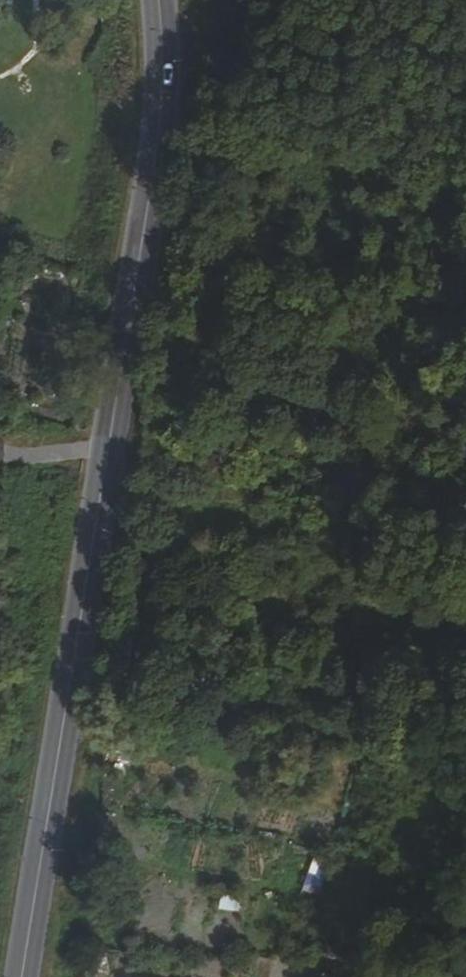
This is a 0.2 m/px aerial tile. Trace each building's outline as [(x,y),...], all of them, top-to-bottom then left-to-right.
[(242,910),(243,895),(224,894),(223,909),(242,910)]
